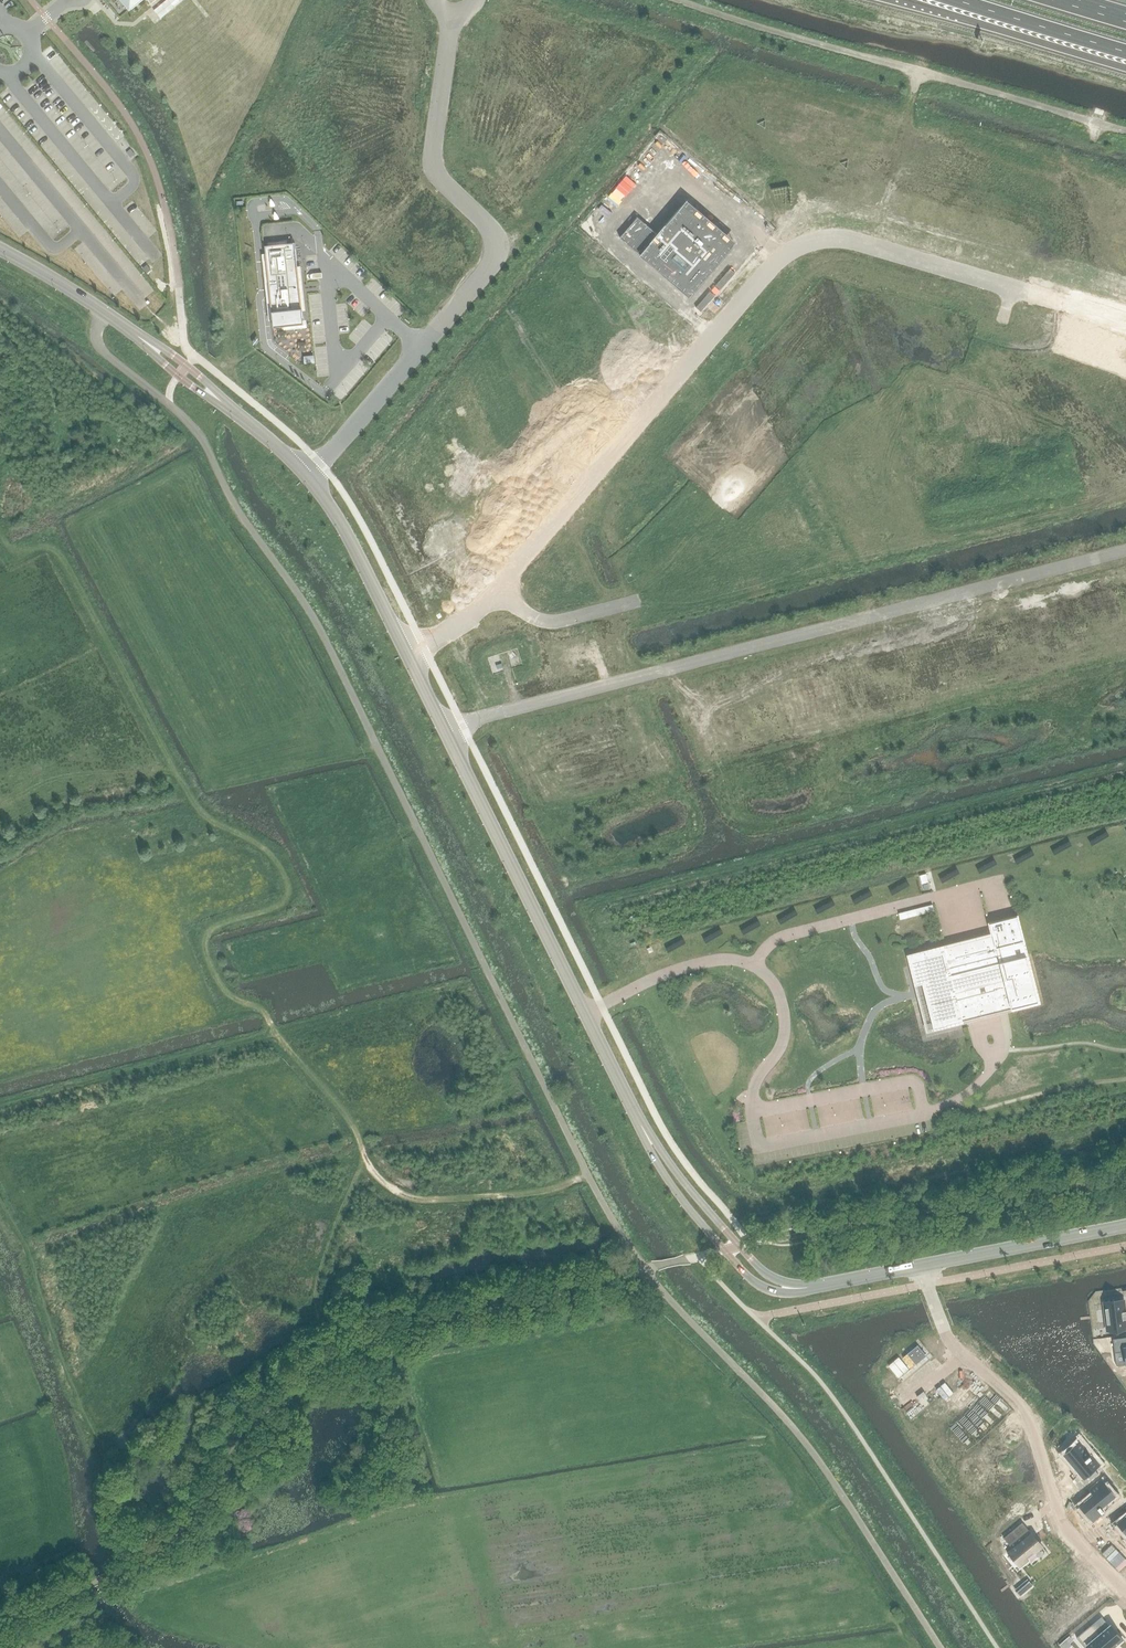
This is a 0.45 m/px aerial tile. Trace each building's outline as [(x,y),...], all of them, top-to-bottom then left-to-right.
[(131,8),(133,7),(138,3),(146,13),(141,17),(166,48),(225,0),(125,0),(131,8)] [(638,217),(620,238),(690,298),(733,248),(683,205),(658,234),(638,217)] [(264,246),(272,330),(303,327),(295,243),(264,246)] [(319,367),(320,376),(331,375),(330,367),(319,367)] [(926,874),(920,875),(922,884),(929,882),(926,874)] [(933,885),(950,883),(949,876),(932,878),(933,885)] [(849,912),(858,908),(857,903),(847,907),(849,912)] [(992,934),(908,955),(915,986),(922,984),(933,1030),(1039,1003),(1017,916),(989,923),(992,934)] [(1104,1312),(1105,1320),(1106,1320),(1107,1331),(1125,1328),(1125,1321),(1125,1319),(1125,1318),(1125,1312),(1125,1311),(1123,1300),(1104,1302),(1105,1312),(1104,1312)] [(1113,1339),(1114,1353),(1124,1351),(1125,1364),(1125,1337),(1113,1339)] [(918,1340),(890,1364),(904,1381),(933,1357),(918,1340)] [(974,1398),(984,1390),(980,1386),(970,1394),(974,1398)] [(1075,1445),(1064,1455),(1087,1483),(1098,1474),(1094,1469),(1100,1464),(1092,1455),(1090,1457),(1089,1455),(1086,1458),(1075,1445)] [(1094,1494),(1080,1505),(1094,1522),(1103,1514),(1102,1512),(1103,1510),(1101,1508),(1115,1496),(1101,1479),(1089,1489),(1094,1494)] [(1117,1523),(1125,1533),(1125,1516),(1117,1523)] [(1022,1522),(1004,1538),(1010,1545),(1028,1530),(1022,1522)] [(1031,1533),(1007,1552),(1020,1566),(1043,1548),(1031,1533)] [(1028,1579),(1022,1584),(1027,1590),(1033,1585),(1028,1579)] [(1050,1588),(1044,1593),(1056,1608),(1061,1604),(1073,1619),(1090,1605),(1078,1591),(1076,1593),(1066,1581),(1052,1591),(1050,1588)] [(1044,1582),(1038,1587),(1042,1591),(1048,1586),(1044,1582)] [(1076,1638),(1085,1647),(1113,1647),(1123,1639),(1116,1631),(1115,1632),(1110,1626),(1109,1626),(1099,1635),(1091,1625),(1076,1638)]
